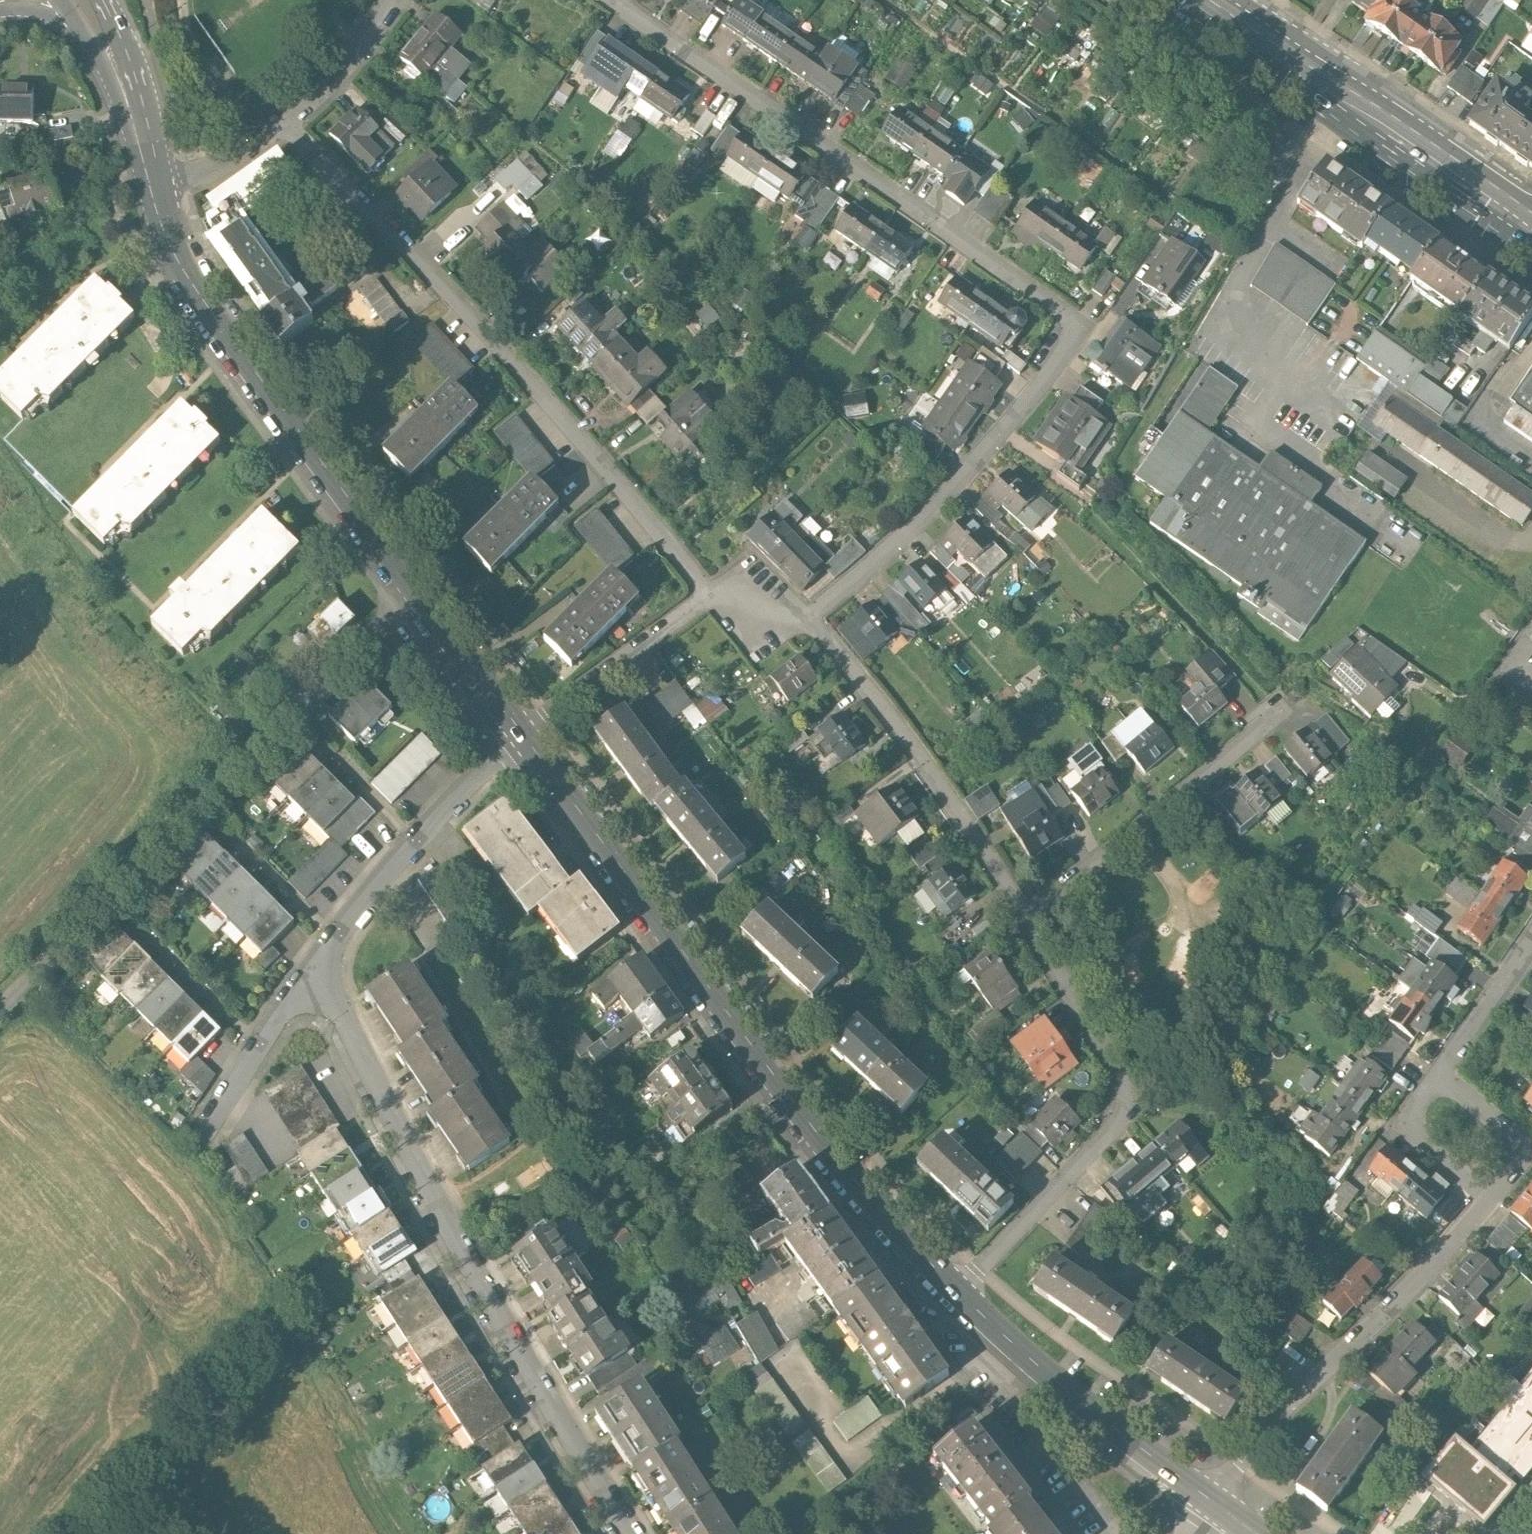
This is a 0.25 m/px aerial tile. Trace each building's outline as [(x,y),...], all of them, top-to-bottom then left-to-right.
[(744,0),(737,0),(721,24),(779,63),(798,36),(744,0)] [(946,0),(939,0),(926,20),(935,26),(951,3),(946,0)] [(1371,16),(1382,0),(1356,0),(1353,4),(1371,16)] [(1385,36),(1405,6),(1395,0),(1382,0),(1371,16),(1366,23),(1385,36)] [(1475,18),(1488,0),(1465,0),(1460,8),(1475,18)] [(1489,27),(1505,4),(1500,0),(1488,0),(1475,18),(1489,27)] [(1522,0),(1507,0),(1505,4),(1515,11),(1522,0)] [(1061,14),(1045,3),(1036,14),(1053,26),(1061,14)] [(1423,18),(1405,6),(1385,36),(1404,48),(1423,18)] [(434,11),(422,26),(451,49),(463,34),(434,11)] [(1404,48),(1422,60),(1442,31),(1423,18),(1404,48)] [(398,56),(456,103),(468,87),(458,79),(470,64),(451,49),(422,26),(398,56)] [(1460,43),(1442,31),(1422,60),(1441,73),(1460,43)] [(657,69),(608,34),(580,75),(616,101),(625,88),(638,97),(657,69)] [(779,63),(804,80),(823,53),(798,36),(779,63)] [(1086,45),(1076,38),(1073,43),(1068,40),(1061,50),(1075,60),(1086,45)] [(869,72),(828,45),(823,53),(804,80),(832,99),(830,102),(842,111),(845,107),(860,84),(869,72)] [(1467,62),(1476,68),(1483,57),(1474,51),(1467,62)] [(916,71),(899,60),(887,78),(903,90),(916,71)] [(1448,89),(1479,111),(1494,90),(1462,68),(1448,89)] [(691,93),(657,69),(638,97),(671,120),(691,93)] [(1470,124),(1531,167),(1531,107),(1498,83),(1494,90),(1479,111),(1470,124)] [(860,84),(845,107),(860,117),(875,95),(860,84)] [(0,91),(0,124),(32,125),(33,91),(0,91)] [(454,126),(463,116),(447,101),(437,111),(454,126)] [(900,106),(882,132),(914,154),(932,128),(900,106)] [(367,172),(382,158),(366,141),(377,130),(357,109),(331,133),(367,172)] [(717,117),(707,110),(693,130),(703,137),(717,117)] [(401,144),(411,133),(390,114),(380,124),(401,144)] [(603,152),(615,160),(640,126),(628,118),(603,152)] [(87,132),(85,121),(61,125),(63,136),(87,132)] [(742,134),(728,124),(711,149),(725,159),(727,157),(742,134)] [(944,175),(962,148),(932,128),(914,154),(944,175)] [(775,150),(745,130),(742,134),(727,157),(757,177),(775,150)] [(1214,147),(1196,134),(1185,150),(1193,155),(1188,162),(1198,169),(1203,162),(1214,147)] [(967,191),(986,165),(962,148),(944,175),(967,191)] [(686,185),(703,156),(691,149),(675,179),(686,185)] [(407,185),(434,161),(437,158),(429,150),(400,176),(407,185)] [(545,170),(526,150),(495,179),(505,190),(511,184),(520,194),(545,170)] [(804,175),(806,172),(775,150),(757,177),(788,198),(804,175)] [(345,229),(278,160),(257,181),(324,250),(345,229)] [(420,222),(458,187),(434,161),(407,185),(389,201),(403,216),(410,210),(420,222)] [(1326,164),(1299,203),(1362,247),(1365,242),(1389,207),(1326,164)] [(0,187),(0,230),(28,221),(31,229),(49,224),(46,216),(61,211),(55,190),(55,185),(53,181),(54,178),(51,176),(49,172),(0,187)] [(818,183),(804,175),(788,198),(802,207),(818,183)] [(1014,196),(994,182),(974,210),(995,224),(1014,196)] [(840,198),(818,183),(802,207),(796,216),(817,231),(840,198)] [(1034,197),(1016,225),(1049,248),(1068,220),(1034,197)] [(527,226),(504,201),(473,230),(496,255),(515,236),(527,226)] [(886,223),(854,201),(834,231),(866,253),(886,223)] [(1414,276),(1438,242),(1389,207),(1365,242),(1414,276)] [(796,271),(820,235),(795,219),(790,226),(782,239),(772,255),(796,271)] [(294,298),(239,220),(208,243),(264,320),(294,298)] [(1081,269),(1099,242),(1068,220),(1049,248),(1081,269)] [(886,223),(866,253),(897,274),(917,244),(886,223)] [(1172,235),(1140,281),(1175,305),(1207,259),(1172,235)] [(515,236),(496,255),(521,282),(527,276),(542,292),(568,267),(542,238),(528,250),(515,236)] [(1461,315),(1488,276),(1438,242),(1414,276),(1411,281),(1461,315)] [(1335,286),(1275,245),(1252,285),(1309,324),(1335,286)] [(362,250),(300,294),(307,304),(311,310),(373,266),(362,250)] [(840,261),(831,254),(825,263),(834,269),(840,261)] [(1116,273),(1105,266),(1092,286),(1103,293),(1116,273)] [(995,294),(959,269),(936,303),(972,328),(995,294)] [(409,320),(375,276),(357,289),(392,334),(409,320)] [(1509,351),(1531,318),(1531,306),(1488,276),(1461,315),(1459,317),(1509,351)] [(107,293),(96,282),(69,309),(16,362),(0,379),(0,400),(22,422),(41,402),(50,405),(135,320),(120,305),(123,303),(110,290),(107,293)] [(884,291),(874,284),(867,293),(878,300),(884,291)] [(302,308),(307,304),(300,294),(294,298),(264,320),(283,347),(314,325),(302,308)] [(1006,351),(1030,317),(995,294),(972,328),(1006,351)] [(584,300),(556,326),(592,365),(620,338),(615,333),(627,322),(614,308),(602,319),(584,300)] [(1121,318),(1091,362),(1122,382),(1134,391),(1163,347),(1121,318)] [(453,386),(455,388),(474,370),(432,324),(413,342),(453,386)] [(1424,369),(1373,335),(1357,360),(1406,394),(1424,369)] [(592,365),(630,406),(648,389),(667,372),(643,346),(635,354),(620,338),(592,365)] [(973,363),(995,378),(1006,363),(983,348),(973,363)] [(141,366),(130,355),(125,360),(136,371),(141,366)] [(940,391),(982,420),(1006,386),(963,357),(940,391)] [(1122,382),(1091,362),(1083,374),(1089,378),(1110,392),(1114,394),(1122,382)] [(1509,403),(1516,406),(1504,423),(1531,443),(1531,370),(1509,403)] [(1209,371),(1135,479),(1168,501),(1150,526),(1242,590),(1237,598),(1259,612),(1257,615),(1298,643),(1365,544),(1310,506),(1322,489),(1271,454),(1259,471),(1206,436),(1237,389),(1209,371)] [(1096,413),(1110,392),(1089,378),(1075,399),(1096,413)] [(453,386),(385,454),(412,480),(440,452),(448,444),(478,413),(455,388),(453,386)] [(666,408),(648,389),(630,406),(647,425),(666,408)] [(720,424),(690,391),(657,420),(666,431),(660,437),(679,460),(703,439),(720,424)] [(915,427),(958,456),(982,420),(940,391),(915,427)] [(1114,425),(1096,413),(1075,399),(1066,393),(1033,441),(1081,474),(1114,425)] [(841,395),(842,416),(863,416),(863,394),(841,395)] [(1449,439),(1391,399),(1374,425),(1431,464),(1449,439)] [(104,549),(122,531),(134,533),(221,445),(207,431),(209,428),(197,416),(194,418),(182,407),(155,435),(100,490),(73,518),(104,549)] [(533,479),(536,481),(555,465),(516,417),(496,434),(533,479)] [(915,448),(938,464),(948,449),(925,434),(915,448)] [(699,482),(723,461),(703,439),(679,460),(699,482)] [(1521,527),(1531,511),(1531,496),(1449,439),(1431,464),(1521,527)] [(1407,481),(1368,454),(1355,471),(1394,499),(1407,481)] [(1016,463),(983,499),(1003,516),(1031,542),(1064,505),(1016,463)] [(502,510),(466,547),(492,574),(505,560),(542,522),(558,506),(536,481),(533,479),(502,510)] [(1003,516),(983,499),(975,508),(994,526),(1003,516)] [(749,538),(769,558),(798,530),(794,527),(802,519),(784,503),(749,538)] [(586,540),(614,574),(615,575),(635,559),(596,511),(576,527),(586,540)] [(185,659),(206,638),(214,640),(302,551),(266,515),(242,539),(197,584),(189,593),(183,587),(172,597),(178,603),(154,628),(185,659)] [(968,515),(939,545),(953,558),(958,553),(985,581),(1010,556),(968,515)] [(769,558),(785,573),(790,568),(808,586),(825,569),(835,558),(814,537),(816,529),(807,520),(798,530),(769,558)] [(867,552),(854,540),(835,558),(825,569),(835,580),(867,552)] [(953,558),(939,545),(930,553),(962,585),(971,576),(953,558)] [(949,589),(923,560),(893,585),(904,597),(908,594),(923,611),(949,589)] [(585,602),(547,641),(572,666),(597,642),(640,600),(615,575),(614,574),(585,602)] [(904,597),(893,585),(873,602),(899,633),(909,644),(929,627),(904,597)] [(899,633),(873,602),(861,613),(838,632),(865,663),(884,646),(899,633)] [(338,603),(323,618),(334,642),(355,621),(338,603)] [(1365,633),(1326,674),(1367,714),(1371,708),(1383,720),(1400,704),(1386,692),(1406,662),(1365,633)] [(395,664),(378,646),(360,664),(371,675),(328,717),(354,744),(391,708),(371,688),(395,664)] [(780,690),(789,702),(818,681),(800,656),(765,683),(772,694),(780,690)] [(1162,686),(1198,727),(1228,701),(1192,661),(1162,686)] [(675,681),(645,703),(664,726),(682,712),(692,704),(675,681)] [(709,724),(728,710),(714,691),(694,705),(709,724)] [(695,730),(696,732),(707,724),(692,704),(682,712),(695,730)] [(1111,738),(1146,775),(1179,744),(1144,707),(1111,738)] [(652,809),(655,808),(681,786),(667,767),(651,745),(626,711),(596,733),(619,765),(627,776),(652,809)] [(844,715),(809,740),(832,770),(866,745),(844,715)] [(790,753),(809,740),(800,729),(782,742),(790,753)] [(1434,758),(1460,774),(1479,745),(1453,729),(1434,758)] [(1331,768),(1296,731),(1265,760),(1301,797),(1331,768)] [(441,755),(422,735),(372,785),(392,805),(441,755)] [(322,769),(306,752),(274,784),(291,800),(322,769)] [(1060,779),(1090,816),(1121,792),(1091,754),(1060,779)] [(1286,802),(1252,766),(1218,798),(1252,834),(1286,802)] [(339,786),(322,769),(291,800),(308,817),(339,786)] [(918,816),(893,783),(855,812),(880,845),(918,816)] [(974,817),(998,802),(985,783),(962,797),(974,817)] [(691,850),(718,882),(747,858),(720,827),(684,784),(681,786),(655,808),(661,814),(669,824),(684,841),(691,850)] [(1052,785),(1009,816),(1039,857),(1082,826),(1052,785)] [(356,803),(339,786),(308,817),(325,835),(356,803)] [(376,815),(360,799),(356,803),(325,835),(332,841),(342,850),(376,815)] [(855,812),(846,799),(825,815),(834,827),(855,812)] [(508,802),(466,835),(530,918),(540,911),(572,886),(508,802)] [(1529,828),(1519,820),(1498,805),(1486,822),(1531,855),(1531,829),(1529,828)] [(1530,805),(1519,820),(1529,828),(1531,824),(1531,807),(1530,805)] [(194,887),(225,856),(208,839),(177,871),(194,887)] [(332,841),(289,885),(305,901),(348,857),(342,850),(332,841)] [(442,871),(439,867),(419,881),(458,940),(478,926),(456,892),(487,872),(472,850),(442,871)] [(212,905),(243,873),(225,856),(194,887),(212,905)] [(1480,895),(1507,914),(1531,880),(1505,861),(1480,895)] [(922,887),(940,915),(978,891),(960,863),(922,887)] [(229,922),(260,890),(243,873),(212,905),(229,922)] [(581,878),(572,886),(540,911),(578,963),(621,930),(581,878)] [(247,938),(277,907),(260,890),(229,922),(247,938)] [(1458,927),(1484,946),(1507,914),(1480,895),(1458,927)] [(1413,936),(1433,950),(1450,928),(1424,909),(1423,911),(1415,905),(1408,915),(1415,920),(1414,921),(1421,926),(1413,936)] [(769,906),(741,935),(772,965),(779,972),(810,1002),(839,973),(803,938),(769,906)] [(271,947),(295,924),(277,907),(247,938),(264,955),(271,947)] [(956,911),(936,922),(943,935),(963,924),(956,911)] [(104,980),(135,949),(117,931),(87,963),(104,980)] [(264,955),(255,963),(264,973),(280,956),(271,947),(264,955)] [(122,997),(152,965),(135,949),(104,980),(96,988),(114,1005),(122,997)] [(1028,990),(996,951),(963,978),(990,1012),(995,1017),(1028,990)] [(1400,985),(1438,1011),(1459,981),(1422,954),(1400,985)] [(668,993),(642,959),(603,986),(591,997),(605,1012),(620,997),(634,1016),(668,993)] [(140,1014),(169,982),(152,965),(122,997),(140,1014)] [(447,1023),(410,968),(371,994),(408,1050),(441,1028),(447,1023)] [(157,1030),(187,999),(169,982),(140,1014),(157,1030)] [(1378,1015),(1416,1042),(1438,1011),(1400,985),(1378,1015)] [(684,1015),(668,993),(634,1016),(615,1031),(617,1033),(589,1053),(597,1064),(643,1029),(650,1039),(684,1015)] [(174,1047),(205,1016),(187,999),(157,1030),(174,1047)] [(964,1033),(979,1052),(1006,1031),(995,1017),(990,1012),(964,1033)] [(199,1057),(222,1032),(205,1016),(174,1047),(192,1064),(199,1057)] [(1072,1053),(1043,1017),(1011,1042),(1040,1079),(1072,1053)] [(859,1022),(831,1051),(863,1081),(868,1087),(900,1117),(928,1088),(859,1022)] [(478,1083),(441,1028),(408,1050),(402,1054),(439,1110),(472,1087),(478,1083)] [(1381,1044),(1402,1059),(1411,1047),(1390,1032),(1381,1044)] [(1273,1044),(1267,1052),(1280,1062),(1286,1054),(1273,1044)] [(1372,1057),(1393,1072),(1402,1059),(1381,1044),(1372,1057)] [(716,1084),(693,1055),(653,1085),(665,1102),(661,1103),(671,1116),(716,1084)] [(192,1064),(182,1074),(204,1096),(217,1076),(199,1057),(192,1064)] [(1334,1086),(1368,1110),(1390,1079),(1363,1060),(1358,1068),(1345,1058),(1328,1082),(1334,1086)] [(341,1128),(302,1067),(264,1091),(303,1152),(337,1131),(341,1128)] [(1489,1080),(1483,1091),(1495,1097),(1500,1087),(1489,1080)] [(667,1158),(736,1108),(716,1084),(671,1116),(659,1126),(665,1135),(656,1142),(667,1158)] [(1318,1109),(1351,1133),(1368,1110),(1334,1086),(1318,1109)] [(509,1143),(472,1087),(439,1110),(432,1114),(469,1170),(509,1143)] [(1081,1122),(1050,1089),(1021,1117),(1052,1149),(1081,1122)] [(1299,1136),(1332,1160),(1351,1133),(1318,1109),(1299,1136)] [(1214,1164),(1180,1121),(1146,1148),(1180,1191),(1214,1164)] [(991,1156),(1011,1176),(1039,1150),(1020,1129),(991,1156)] [(312,1175),(350,1151),(337,1131),(303,1152),(299,1154),(312,1175)] [(270,1174),(243,1134),(224,1147),(238,1168),(219,1181),(231,1199),(270,1174)] [(945,1140),(917,1168),(986,1234),(1013,1206),(945,1140)] [(1369,1172),(1399,1196),(1418,1172),(1388,1148),(1369,1172)] [(326,1195),(364,1171),(350,1151),(312,1175),(326,1195)] [(1177,1194),(1143,1151),(1109,1178),(1143,1221),(1177,1194)] [(831,1212),(799,1168),(759,1196),(779,1225),(790,1240),(831,1212)] [(340,1216),(377,1192),(364,1171),(326,1195),(340,1216)] [(1427,1218),(1446,1194),(1418,1172),(1399,1196),(1427,1218)] [(1360,1194),(1346,1182),(1324,1211),(1330,1216),(1332,1213),(1345,1223),(1349,1217),(1345,1213),(1360,1194)] [(1510,1214),(1528,1230),(1531,1233),(1531,1188),(1510,1214)] [(353,1236),(390,1212),(377,1192),(340,1216),(353,1236)] [(366,1256),(403,1233),(390,1212),(353,1236),(366,1256)] [(802,1272),(850,1238),(831,1212),(790,1240),(783,1246),(802,1272)] [(1510,1214),(1487,1241),(1506,1257),(1528,1230),(1510,1214)] [(1392,1222),(1384,1216),(1375,1227),(1382,1234),(1392,1222)] [(566,1256),(547,1225),(509,1248),(528,1279),(566,1256)] [(779,1225),(750,1246),(761,1261),(783,1246),(790,1240),(779,1225)] [(404,1260),(416,1253),(403,1233),(366,1256),(379,1277),(384,1275),(404,1260)] [(833,1316),(881,1282),(850,1238),(802,1272),(833,1316)] [(1529,1248),(1522,1256),(1531,1266),(1531,1250),(1529,1248)] [(1479,1255),(1442,1297),(1464,1317),(1458,1323),(1467,1331),(1486,1311),(1478,1304),(1502,1276),(1479,1255)] [(528,1279),(565,1341),(613,1312),(594,1280),(584,1286),(566,1256),(528,1279)] [(404,1260),(384,1275),(396,1294),(418,1280),(404,1260)] [(1054,1260),(1035,1289),(1114,1341),(1133,1312),(1054,1260)] [(1343,1284),(1365,1305),(1374,1296),(1371,1294),(1384,1281),(1364,1262),(1343,1284)] [(727,1310),(739,1303),(724,1277),(673,1308),(698,1353),(704,1349),(714,1365),(737,1349),(723,1329),(710,1338),(704,1327),(700,1330),(692,1316),(720,1299),(727,1310)] [(396,1324),(433,1300),(420,1279),(418,1280),(396,1294),(383,1303),(396,1324)] [(869,1367),(917,1333),(881,1282),(833,1316),(869,1367)] [(1324,1304),(1344,1323),(1356,1311),(1358,1313),(1365,1305),(1343,1284),(1324,1304)] [(409,1344),(446,1320),(433,1300),(396,1324),(409,1344)] [(805,1302),(775,1324),(789,1343),(819,1321),(805,1302)] [(560,1345),(580,1378),(634,1346),(613,1312),(565,1341),(560,1345)] [(1313,1326),(1292,1312),(1273,1328),(1287,1338),(1301,1345),(1313,1326)] [(756,1314),(735,1327),(759,1366),(780,1353),(756,1314)] [(422,1364),(459,1340),(446,1320),(409,1344),(422,1364)] [(1243,1351),(1266,1367),(1287,1338),(1273,1328),(1264,1321),(1243,1351)] [(1414,1326),(1393,1349),(1416,1370),(1437,1347),(1414,1326)] [(903,1415),(951,1380),(917,1333),(869,1367),(903,1415)] [(436,1384),(472,1361),(459,1340),(422,1364),(436,1384)] [(1167,1342),(1148,1371),(1224,1420),(1243,1391),(1167,1342)] [(1480,1353),(1471,1344),(1465,1350),(1474,1359),(1480,1353)] [(1416,1370),(1393,1349),(1371,1374),(1398,1399),(1420,1374),(1416,1370)] [(626,1365),(629,1381),(657,1375),(654,1359),(626,1365)] [(449,1405),(486,1381),(472,1361),(436,1384),(449,1405)] [(760,1366),(743,1378),(829,1496),(846,1483),(760,1366)] [(1524,1391),(1509,1378),(1495,1395),(1509,1407),(1446,1484),(1465,1500),(1472,1493),(1492,1510),(1518,1478),(1524,1483),(1531,1474),(1531,1380),(1524,1391)] [(462,1425),(499,1402),(486,1381),(449,1405),(462,1425)] [(644,1385),(597,1415),(634,1473),(676,1446),(682,1443),(644,1385)] [(882,1419),(868,1399),(834,1424),(848,1444),(882,1419)] [(504,1428),(512,1422),(499,1402),(462,1425),(475,1446),(483,1442),(504,1428)] [(697,1410),(704,1421),(713,1416),(705,1404),(697,1410)] [(1352,1412),(1297,1490),(1329,1512),(1384,1434),(1352,1412)] [(1002,1462),(974,1427),(932,1460),(961,1495),(1002,1462)] [(504,1428),(483,1442),(495,1461),(517,1447),(504,1428)] [(497,1489),(533,1466),(520,1445),(517,1447),(495,1461),(483,1468),(497,1489)] [(670,1529),(712,1502),(676,1446),(634,1473),(670,1529)] [(1002,1462),(961,1495),(992,1533),(998,1533),(1032,1507),(1035,1504),(1002,1462)] [(510,1510),(547,1486),(533,1466),(497,1489),(510,1510)] [(523,1530),(560,1506),(547,1486),(510,1510),(523,1530)] [(673,1533),(732,1533),(712,1502),(670,1529),(673,1533)] [(573,1527),(560,1506),(523,1530),(526,1533),(562,1533),(573,1527)] [(1032,1507),(998,1533),(1054,1533),(1032,1507)]
